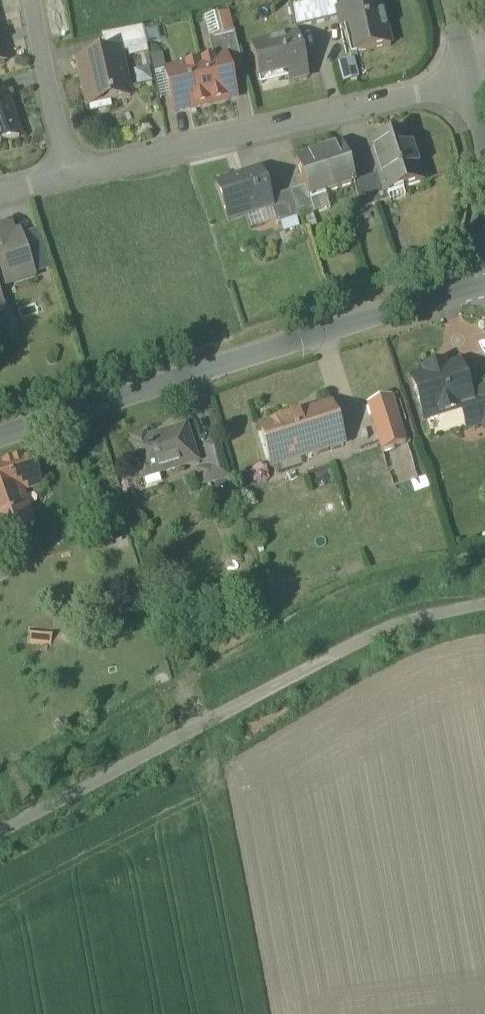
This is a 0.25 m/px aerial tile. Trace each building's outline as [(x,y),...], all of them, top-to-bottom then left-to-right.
[(295,30),(339,19),(337,10),(338,10),(336,0),(288,0),(295,30)] [(338,10),(337,10),(339,19),(341,29),(349,27),(356,55),(391,47),(381,1),(338,10)] [(143,27),(102,36),(106,56),(121,53),(121,55),(148,48),(143,27)] [(233,33),(209,39),(213,62),(225,59),(229,75),(243,72),(233,33)] [(296,36),(251,47),(259,81),(287,75),(289,83),(307,78),(296,36)] [(106,56),(79,63),(89,108),(92,107),(90,100),(108,96),(109,103),(131,98),(121,55),(121,53),(106,56)] [(213,62),(165,73),(174,114),(210,105),(210,103),(234,97),(229,75),(225,59),(213,62)] [(0,96),(0,144),(20,138),(6,94),(0,96)] [(409,133),(371,145),(380,175),(385,191),(387,191),(402,186),(404,191),(425,184),(409,133)] [(343,146),(296,161),(305,188),(308,197),(310,197),(324,192),(326,195),(354,186),(355,184),(343,146)] [(261,172),(217,187),(229,221),(272,207),(270,200),(261,172)] [(385,191),(380,175),(368,179),(377,207),(391,202),(387,191),(385,191)] [(368,179),(355,184),(354,186),(362,211),(377,207),(368,179)] [(308,197),(305,188),(292,193),(301,219),(315,214),(310,197),(308,197)] [(292,193),(270,200),(272,207),(278,226),(301,219),(292,193)] [(12,273),(16,284),(36,277),(22,232),(14,235),(11,225),(0,228),(0,277),(12,273)] [(445,365),(425,371),(426,376),(413,380),(426,423),(462,411),(473,408),(471,403),(459,365),(446,369),(445,365)] [(475,398),(476,401),(471,403),(473,408),(462,411),(468,431),(484,427),(484,430),(484,395),(475,398)] [(392,398),(369,405),(383,451),(406,443),(392,398)] [(331,406),(301,416),(313,456),(343,446),(331,406)] [(301,416),(261,428),(274,468),(286,464),(295,462),(313,456),(301,416)] [(187,429),(132,447),(141,476),(157,471),(159,476),(198,464),(187,429)] [(219,445),(205,448),(211,469),(200,473),(204,486),(228,479),(219,445)] [(0,466),(0,495),(1,500),(0,500),(0,541),(35,529),(22,494),(41,488),(31,457),(0,466)] [(297,469),(295,462),(286,464),(288,471),(297,469)]
